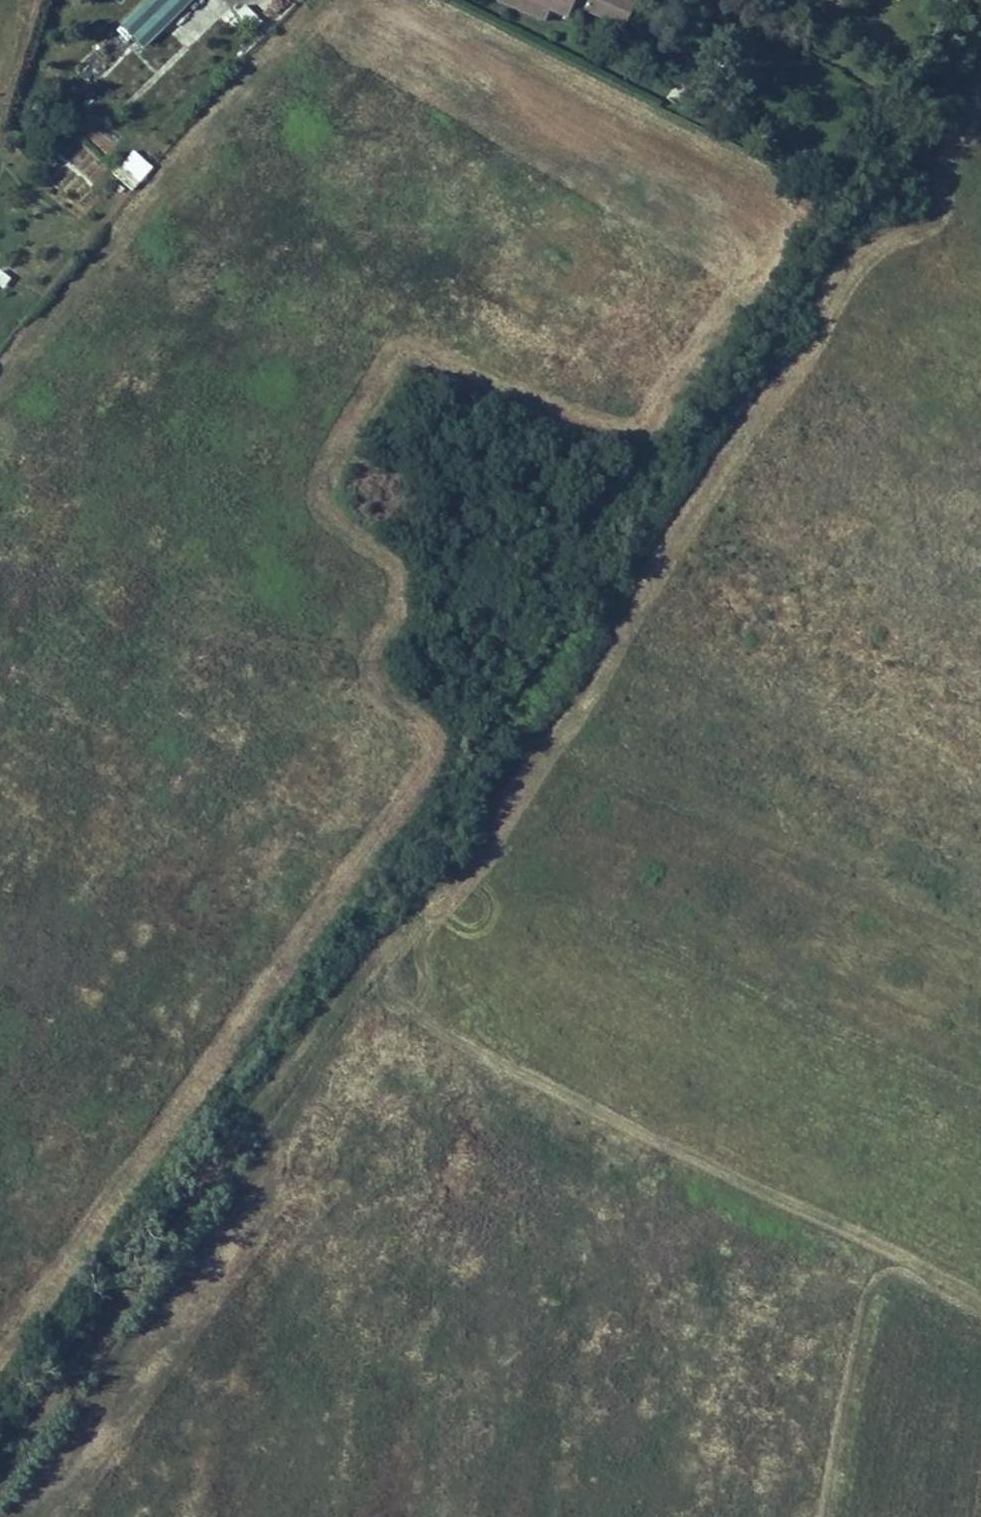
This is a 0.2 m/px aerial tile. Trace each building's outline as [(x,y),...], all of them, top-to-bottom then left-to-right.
[(191,0),(145,0),(120,26),(144,49),(191,0)] [(541,0),(508,0),(537,11),(541,0)] [(580,5),(617,21),(627,0),(583,0),(580,5)] [(136,188),(152,163),(129,150),(114,175),(136,188)]
